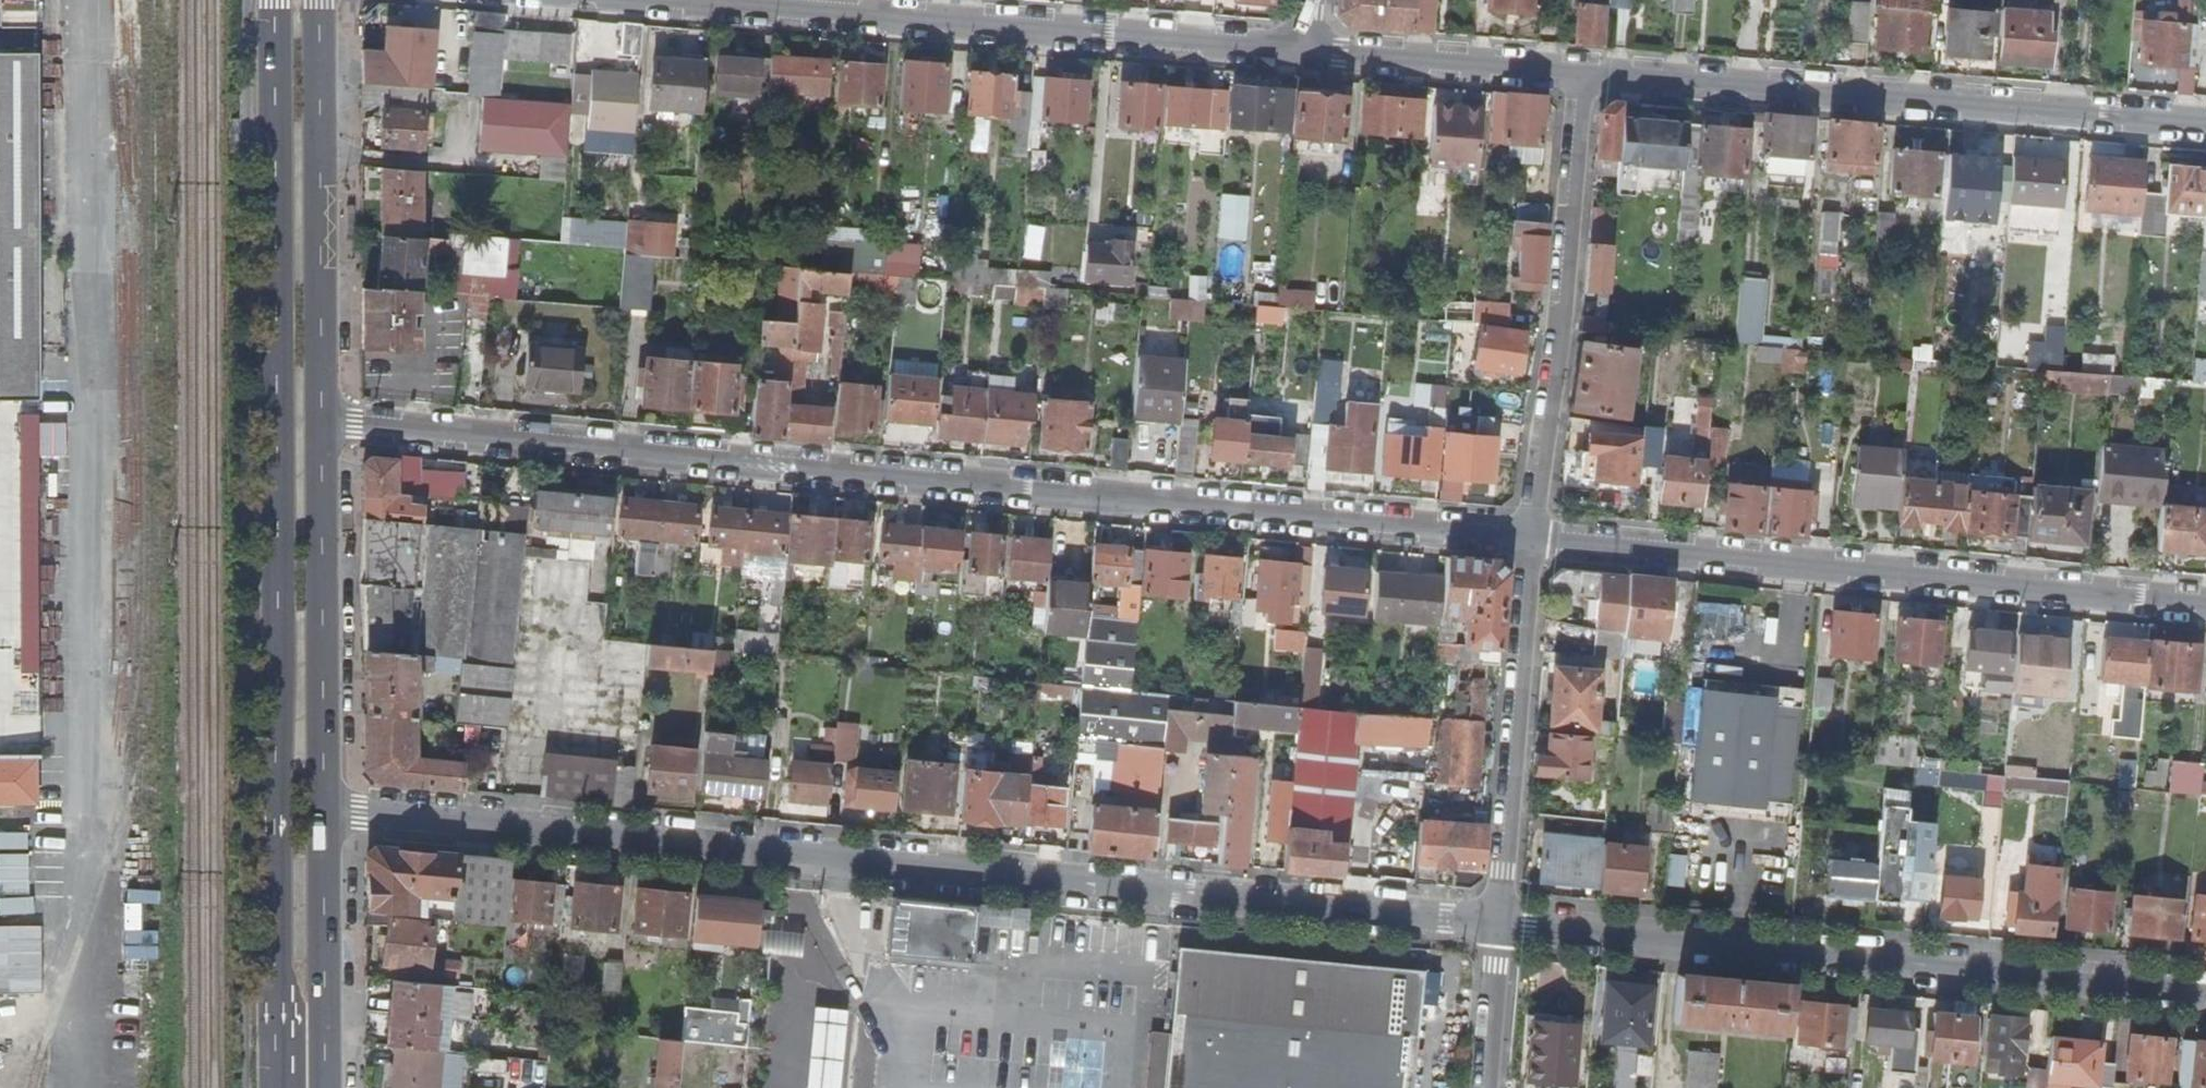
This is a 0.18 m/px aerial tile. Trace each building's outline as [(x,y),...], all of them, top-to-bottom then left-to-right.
[(1333,12),(1343,27),(1409,33),(1411,0),(1333,0),(1333,12)] [(1409,33),(1430,34),(1433,0),(1411,0),(1409,33)] [(1486,13),(1535,17),(1537,0),(1487,0),(1486,13)] [(1671,14),(1690,15),(1691,0),(1672,0),(1671,14)] [(1914,73),(1928,74),(1934,0),(1918,0),(1916,13),(1869,9),(1866,46),(1874,47),(1874,51),(1915,54),(1914,73)] [(1845,44),(1866,46),(1869,9),(1869,5),(1849,3),(1845,44)] [(1576,5),(1573,46),(1603,48),(1606,8),(1576,5)] [(473,11),(473,31),(503,34),(503,29),(503,14),(473,11)] [(1991,15),(1944,11),(1942,53),(1983,57),(1985,35),(1990,35),(1991,15)] [(2132,11),(2130,41),(2140,42),(2142,22),(2142,12),(2132,11)] [(1999,12),(1995,63),(2050,67),(2052,42),(2046,41),(2049,17),(1999,12)] [(2138,63),(2194,67),(2197,26),(2170,24),(2171,14),(2157,13),(2155,23),(2142,22),(2140,42),(2138,63)] [(645,26),(624,24),(622,57),(642,59),(645,26)] [(397,26),(393,86),(408,87),(429,89),(433,28),(397,26)] [(503,29),(503,34),(502,58),(567,64),(570,34),(503,29)] [(502,58),(503,34),(473,31),(472,31),(469,93),(501,95),(502,58)] [(769,91),(772,62),(760,61),(760,57),(717,53),(713,95),(757,98),(757,90),(769,91)] [(830,62),(772,57),(772,62),(769,91),(767,112),(781,114),(783,92),(827,96),(830,62)] [(37,405),(36,59),(0,60),(0,405),(37,405)] [(700,111),(703,63),(652,60),(647,107),(700,111)] [(947,66),(902,62),(900,109),(945,112),(947,66)] [(866,111),(878,113),(882,67),(841,66),(836,110),(850,110),(849,125),(865,125),(866,111)] [(636,136),(640,78),(594,74),(589,132),(636,136)] [(1012,117),(1014,92),(1015,78),(974,74),(971,113),(1012,117)] [(1085,84),(1044,80),(1040,119),(1080,124),(1085,84)] [(393,86),(363,84),(363,111),(384,111),(382,147),(410,149),(410,155),(422,155),(423,149),(425,149),(426,112),(406,112),(408,87),(393,86)] [(1118,127),(1161,131),(1161,124),(1163,101),(1164,89),(1122,86),(1118,127)] [(1292,135),(1295,92),(1232,88),(1228,130),(1292,135)] [(1163,101),(1161,124),(1207,128),(1209,94),(1169,91),(1168,101),(1163,101)] [(1028,157),(1033,94),(1014,92),(1012,117),(1011,130),(1017,131),(1015,157),(1028,157)] [(1493,94),(1481,93),(1479,108),(1434,105),(1431,149),(1439,150),(1440,145),(1488,147),(1489,141),(1493,94)] [(1526,97),(1493,94),(1489,141),(1511,142),(1510,157),(1520,158),(1526,97)] [(564,184),(571,105),(466,96),(462,152),(525,157),(523,180),(564,184)] [(1347,100),(1299,96),(1295,140),(1336,143),(1344,144),(1347,100)] [(1423,139),(1426,101),(1364,96),(1362,136),(1423,139)] [(1547,99),(1526,97),(1520,158),(1520,163),(1541,164),(1547,99)] [(1623,121),(1624,104),(1612,104),(1601,115),(1597,158),(1610,160),(1610,166),(1618,166),(1623,121)] [(878,131),(878,113),(866,111),(865,125),(865,130),(878,131)] [(1811,161),(1815,120),(1766,117),(1763,156),(1751,155),(1748,188),(1764,190),(1767,157),(1811,161)] [(1636,166),(1684,170),(1688,127),(1623,121),(1618,166),(1615,197),(1632,199),(1636,166)] [(1884,141),(1885,126),(1831,122),(1825,173),(1877,177),(1879,141),(1884,141)] [(1684,170),(1679,232),(1697,233),(1702,177),(1747,180),(1751,131),(1688,126),(1688,127),(1684,170)] [(1336,143),(1295,140),(1294,146),(1336,149),(1336,143)] [(1944,198),(1947,158),(1938,157),(1939,153),(1893,150),(1889,194),(1944,198)] [(1999,159),(1947,155),(1947,158),(1944,198),(1994,203),(1999,159)] [(2064,161),(2013,158),(2009,204),(2061,207),(2064,161)] [(2139,215),(2144,164),(2090,158),(2086,210),(2139,215)] [(422,171),(382,167),(382,235),(422,238),(422,203),(434,203),(434,197),(422,197),(422,171)] [(2171,167),(2167,215),(2205,219),(2205,169),(2171,167)] [(1516,205),(1514,221),(1547,224),(1549,207),(1516,205)] [(1840,214),(1823,213),(1818,250),(1835,251),(1840,214)] [(629,221),(626,245),(626,253),(675,257),(678,225),(629,221)] [(1547,224),(1514,221),(1511,256),(1519,256),(1518,274),(1512,273),(1511,280),(1516,280),(1516,282),(1542,283),(1547,224)] [(1613,230),(1590,228),(1589,245),(1611,248),(1613,230)] [(503,268),(505,237),(452,233),(452,240),(451,265),(503,268)] [(422,238),(382,235),(379,290),(416,292),(421,293),(421,283),(429,283),(428,276),(422,275),(424,251),(445,251),(446,239),(422,238)] [(1135,240),(1114,239),(1114,245),(1090,244),(1088,279),(1131,282),(1135,240)] [(891,249),(824,245),(823,269),(853,271),(889,274),(891,249)] [(1589,245),(1585,291),(1598,293),(1597,307),(1606,308),(1611,248),(1589,245)] [(804,268),(783,266),(778,321),(798,323),(801,297),(802,288),(804,268)] [(853,271),(823,269),(804,268),(802,288),(851,292),(853,271)] [(1186,274),(1186,299),(1203,299),(1204,275),(1186,274)] [(922,277),(901,275),(898,307),(918,309),(922,277)] [(1833,278),(1817,276),(1815,291),(1832,292),(1833,278)] [(1735,277),(1733,343),(1761,344),(1763,277),(1735,277)] [(999,284),(953,280),(950,280),(949,294),(997,297),(997,296),(999,284)] [(999,284),(997,296),(1018,298),(1019,285),(999,284)] [(1048,288),(1019,285),(1017,304),(1045,306),(1048,288)] [(379,290),(364,288),(365,350),(417,349),(416,292),(379,290)] [(1316,291),(1280,289),(1280,294),(1280,306),(1315,308),(1316,291)] [(1260,293),(1260,304),(1280,306),(1280,294),(1260,293)] [(801,297),(798,323),(795,345),(794,356),(786,439),(829,443),(832,411),(795,407),(797,389),(803,390),(807,358),(817,359),(824,304),(809,302),(810,298),(801,297)] [(1201,321),(1202,300),(1167,299),(1166,320),(1201,321)] [(1477,305),(1476,322),(1511,327),(1512,310),(1477,305)] [(846,340),(849,309),(832,308),(831,325),(834,325),(831,354),(835,355),(833,373),(842,375),(844,356),(846,340)] [(653,311),(635,310),(631,344),(648,346),(653,311)] [(778,321),(763,320),(761,342),(795,345),(798,323),(778,321)] [(2041,363),(2061,364),(2062,326),(2042,325),(2041,363)] [(1524,333),(1479,328),(1472,374),(1496,377),(1497,372),(1517,375),(1524,333)] [(1579,343),(1570,410),(1623,417),(1633,351),(1652,354),(1653,338),(1619,335),(1618,348),(1579,343)] [(855,340),(846,340),(844,356),(853,357),(855,340)] [(1138,351),(1042,342),(1036,397),(1103,404),(1104,399),(1133,402),(1138,353),(1138,351)] [(589,351),(529,345),(525,388),(585,394),(589,351)] [(1780,363),(1782,349),(1761,347),(1760,361),(1780,363)] [(1801,372),(1803,350),(1800,350),(1784,349),(1782,370),(1801,372)] [(1930,361),(1946,362),(1948,352),(1931,350),(1930,361)] [(1138,353),(1133,402),(1132,414),(1181,418),(1187,358),(1138,353)] [(2081,368),(2111,369),(2112,354),(2082,353),(2081,368)] [(757,381),(751,435),(786,439),(794,356),(784,356),(781,382),(757,381)] [(2189,383),(2205,385),(2205,359),(2192,357),(2189,383)] [(689,410),(693,363),(648,359),(646,372),(639,371),(637,388),(646,389),(643,405),(689,410)] [(739,367),(693,363),(689,410),(735,414),(737,393),(743,394),(744,379),(738,378),(739,367)] [(2108,374),(2060,371),(2043,369),(2041,388),(2106,394),(2108,374)] [(1010,378),(989,375),(987,395),(983,441),(1023,446),(1026,423),(1033,423),(1036,396),(1009,393),(1010,378)] [(939,380),(891,376),(887,421),(935,425),(939,380)] [(1339,378),(1318,376),(1314,410),(1323,410),(1323,404),(1336,405),(1339,378)] [(1412,382),(1409,404),(1440,409),(1444,387),(1412,382)] [(879,387),(842,383),(836,430),(874,434),(875,415),(881,416),(882,400),(878,399),(879,387)] [(983,441),(987,395),(970,394),(971,389),(956,388),(955,396),(943,394),(939,436),(983,441)] [(1248,413),(1250,398),(1229,396),(1226,420),(1214,419),(1210,457),(1243,461),(1248,413)] [(1312,424),(1308,467),(1326,469),(1369,472),(1374,405),(1347,403),(1343,427),(1312,424)] [(1434,433),(1432,453),(1441,454),(1444,435),(1446,415),(1446,410),(1430,409),(1428,427),(1434,433)] [(12,412),(9,499),(32,500),(36,413),(12,412)] [(1278,415),(1248,413),(1243,461),(1288,465),(1290,438),(1277,437),(1278,415)] [(1446,415),(1444,435),(1448,436),(1444,477),(1491,482),(1497,440),(1490,439),(1493,420),(1446,415)] [(1197,420),(1181,418),(1176,476),(1191,478),(1197,420)] [(1628,439),(1631,440),(1632,425),(1583,420),(1580,432),(1628,439)] [(1645,426),(1640,485),(1645,485),(1647,466),(1655,468),(1659,425),(1646,423),(1645,426)] [(1633,484),(1640,485),(1645,426),(1632,425),(1631,440),(1628,469),(1635,470),(1633,484)] [(1708,431),(1705,466),(1722,468),(1725,433),(1708,431)] [(1621,484),(1628,439),(1580,432),(1576,454),(1583,454),(1579,479),(1621,484)] [(1123,468),(1126,439),(1109,437),(1106,466),(1123,468)] [(1422,480),(1421,501),(1436,502),(1441,454),(1432,453),(1425,453),(1427,440),(1394,437),(1393,448),(1386,446),(1384,466),(1390,467),(1389,477),(1422,480)] [(2094,443),(2093,503),(2160,504),(2162,445),(2094,443)] [(1852,503),(1897,507),(1900,479),(1903,451),(1857,446),(1852,503)] [(366,465),(366,497),(366,516),(426,523),(428,508),(411,505),(412,498),(403,497),(401,490),(426,489),(427,459),(402,457),(400,460),(373,457),(366,465)] [(1659,502),(1701,506),(1704,474),(1661,470),(1659,502)] [(1940,529),(1962,531),(1967,474),(1935,470),(1934,482),(1929,522),(1941,523),(1940,529)] [(1764,534),(1769,490),(1770,475),(1761,473),(1759,488),(1729,485),(1727,500),(1722,500),(1721,514),(1726,514),(1725,530),(1764,534)] [(2039,473),(2033,473),(2027,538),(2079,543),(2084,493),(2039,488),(2039,473)] [(1920,521),(1929,522),(1934,482),(1900,479),(1897,507),(1896,525),(1919,527),(1920,521)] [(2013,493),(1972,489),(1967,531),(2009,536),(2013,493)] [(1764,534),(1805,538),(1807,521),(1813,522),(1816,493),(1769,490),(1764,534)] [(550,539),(575,541),(579,497),(543,493),(538,530),(551,532),(550,539)] [(579,497),(575,541),(595,543),(596,534),(614,537),(619,499),(579,497)] [(638,576),(659,578),(659,577),(668,505),(630,501),(626,539),(642,540),(638,576)] [(668,505),(659,577),(676,579),(679,550),(670,550),(671,543),(700,546),(704,509),(668,505)] [(2162,505),(2158,549),(2205,553),(2205,509),(2162,505)] [(2128,509),(2101,507),(2097,549),(2123,552),(2128,509)] [(748,557),(753,513),(719,510),(715,547),(742,550),(741,555),(748,557)] [(748,557),(748,558),(757,560),(757,552),(787,556),(791,516),(753,513),(748,557)] [(367,650),(440,657),(470,661),(516,666),(529,558),(531,535),(483,531),(453,527),(426,523),(366,516),(367,650)] [(840,522),(797,517),(791,563),(801,564),(836,567),(836,561),(840,522)] [(836,567),(833,589),(852,590),(853,585),(869,586),(872,568),(873,562),(878,525),(845,521),(840,561),(836,561),(836,567)] [(923,572),(928,530),(888,527),(885,562),(917,565),(916,572),(923,572)] [(923,572),(920,593),(941,596),(942,583),(937,582),(938,574),(929,573),(930,566),(961,570),(964,533),(928,530),(923,572)] [(1010,538),(977,535),(973,580),(981,581),(981,574),(1005,577),(1010,538)] [(1013,580),(1053,584),(1053,582),(1057,543),(1018,539),(1013,580)] [(1143,623),(1150,552),(1100,547),(1096,586),(1093,618),(1143,623)] [(1193,556),(1154,552),(1150,598),(1188,601),(1190,581),(1195,582),(1196,575),(1191,574),(1193,556)] [(577,763),(573,800),(634,806),(650,667),(652,644),(609,640),(612,605),(592,602),(596,564),(573,561),(529,558),(516,666),(510,715),(581,722),(577,763)] [(1202,574),(1199,602),(1215,603),(1216,596),(1241,599),(1245,561),(1211,558),(1210,575),(1202,574)] [(1507,575),(1502,564),(1452,558),(1450,580),(1445,626),(1441,661),(1499,667),(1507,575)] [(790,572),(789,584),(799,585),(801,564),(791,563),(790,572)] [(1249,601),(1246,630),(1263,632),(1264,616),(1275,617),(1274,624),(1295,626),(1297,605),(1314,607),(1319,568),(1267,564),(1262,602),(1249,601)] [(1622,633),(1627,577),(1560,569),(1550,581),(1549,595),(1599,600),(1596,632),(1622,633)] [(1378,574),(1330,570),(1325,613),(1374,619),(1378,574)] [(774,623),(785,624),(789,584),(790,572),(781,571),(774,623)] [(1379,620),(1445,626),(1450,580),(1384,574),(1379,620)] [(1669,581),(1627,577),(1622,633),(1621,638),(1662,643),(1669,581)] [(1053,584),(1048,633),(1090,637),(1093,618),(1096,586),(1053,582),(1053,584)] [(1758,589),(1694,583),(1681,716),(1735,721),(1745,722),(1755,616),(1758,589)] [(1834,612),(1830,655),(1872,660),(1877,617),(1834,612)] [(1778,623),(1755,616),(1745,722),(1812,729),(1820,649),(1777,645),(1778,623)] [(1095,804),(1090,851),(1156,858),(1167,750),(1172,696),(1134,693),(1143,623),(1093,618),(1090,637),(1085,687),(1084,699),(1078,755),(1098,757),(1099,752),(1104,754),(1105,744),(1137,747),(1130,808),(1095,804)] [(1942,623),(1898,618),(1893,662),(1937,666),(1942,623)] [(1471,640),(1472,630),(1461,629),(1460,639),(1471,640)] [(1272,632),(1271,651),(1300,653),(1301,633),(1272,632)] [(1621,638),(1622,633),(1596,632),(1594,656),(1620,658),(1621,638)] [(2011,636),(1967,632),(1960,689),(2005,693),(2011,636)] [(738,636),(736,653),(781,657),(783,640),(738,636)] [(2066,641),(2018,636),(2013,693),(2060,697),(2066,641)] [(2144,686),(2148,643),(2102,638),(2099,671),(2137,675),(2136,686),(2144,686)] [(2193,645),(2154,641),(2148,688),(2195,693),(2199,660),(2192,659),(2193,645)] [(652,644),(650,667),(714,674),(716,651),(697,649),(652,644)] [(1301,647),(1296,707),(1315,709),(1321,649),(1301,647)] [(368,716),(415,720),(418,669),(439,672),(440,657),(367,650),(368,716)] [(464,725),(483,727),(508,730),(510,715),(516,666),(470,661),(464,725)] [(1431,749),(1416,883),(1472,889),(1481,879),(1487,814),(1475,813),(1481,733),(1493,734),(1499,667),(1441,661),(1434,722),(1431,749)] [(1601,672),(1556,669),(1551,725),(1597,729),(1601,672)] [(1062,696),(1084,699),(1085,687),(1063,685),(1062,696)] [(1172,696),(1167,750),(1189,752),(1191,736),(1212,739),(1204,813),(1225,816),(1232,757),(1234,738),(1236,725),(1238,702),(1227,701),(1225,716),(1181,711),(1183,697),(1172,696)] [(1658,742),(1677,743),(1679,701),(1661,699),(1658,742)] [(1238,702),(1236,725),(1300,731),(1302,709),(1238,702)] [(1291,831),(1286,871),(1342,876),(1358,743),(1431,749),(1434,722),(1367,715),(1306,709),(1301,745),(1299,764),(1291,831)] [(382,781),(459,788),(460,765),(411,761),(415,720),(368,716),(368,769),(382,781)] [(1735,721),(1681,716),(1678,745),(1731,751),(1735,721)] [(1731,751),(1678,745),(1672,799),(1668,838),(1661,908),(1683,910),(1695,795),(1728,799),(1726,834),(1762,838),(1754,917),(1791,921),(1809,758),(1812,729),(1745,722),(1735,721),(1731,751)] [(815,727),(813,742),(839,744),(839,740),(840,729),(815,727)] [(1607,789),(1611,738),(1550,733),(1548,756),(1536,755),(1534,777),(1583,781),(1582,787),(1607,789)] [(1234,738),(1232,757),(1244,758),(1246,739),(1234,738)] [(706,740),(700,790),(766,797),(770,759),(733,755),(734,744),(706,740)] [(839,744),(836,766),(853,769),(856,743),(839,740),(839,744)] [(791,799),(832,803),(836,766),(839,744),(813,742),(798,741),(791,799)] [(697,749),(656,744),(651,792),(692,795),(697,749)] [(1290,763),(1299,764),(1301,745),(1293,744),(1290,763)] [(968,748),(966,769),(967,769),(961,818),(1027,824),(1027,823),(1033,765),(1021,763),(1020,775),(985,771),(987,749),(968,748)] [(1910,781),(1929,785),(1936,759),(1917,754),(1910,781)] [(1225,816),(1220,863),(1243,866),(1254,759),(1244,758),(1232,757),(1225,816)] [(0,758),(0,801),(36,801),(36,759),(0,758)] [(882,771),(901,773),(902,760),(883,758),(882,771)] [(551,760),(547,797),(573,800),(577,763),(551,760)] [(960,767),(910,761),(905,809),(949,814),(954,773),(960,773),(960,767)] [(1270,829),(1291,831),(1299,764),(1290,763),(1278,761),(1270,829)] [(1033,765),(1027,823),(1065,828),(1068,806),(1054,804),(1057,788),(1040,786),(1043,765),(1033,765)] [(2200,796),(2203,768),(2179,766),(2175,793),(2200,796)] [(848,805),(897,809),(901,773),(882,771),(862,769),(851,775),(848,805)] [(1984,774),(1939,770),(1937,787),(1983,791),(1984,774)] [(2004,776),(1984,774),(1983,791),(1981,807),(2001,809),(2003,789),(2004,776)] [(2029,779),(2004,776),(2003,789),(2028,791),(2029,779)] [(2068,795),(2070,783),(2056,781),(2056,794),(2068,795)] [(2198,815),(2200,796),(2175,793),(2167,792),(2165,812),(2198,815)] [(1668,838),(1672,799),(1650,796),(1646,835),(1668,838)] [(1181,815),(1175,815),(1172,843),(1216,846),(1219,825),(1181,822),(1181,815)] [(26,892),(24,831),(0,832),(0,893),(26,892)] [(1601,845),(1601,841),(1544,834),(1539,878),(1598,884),(1601,845)] [(1644,849),(1601,845),(1598,884),(1597,890),(1640,895),(1644,849)] [(2060,878),(2063,848),(2048,847),(2044,877),(2060,878)] [(376,914),(392,915),(509,928),(509,922),(514,882),(514,877),(461,871),(463,856),(383,848),(370,861),(370,913),(376,914)] [(1996,848),(1993,880),(2011,882),(2015,850),(1996,848)] [(1877,858),(1829,854),(1824,897),(1872,902),(1877,858)] [(1977,881),(1942,877),(1937,918),(1959,920),(1959,917),(1973,919),(1977,881)] [(514,882),(509,922),(519,922),(549,925),(550,908),(566,910),(569,887),(514,882)] [(566,910),(565,916),(575,917),(574,928),(619,932),(624,888),(569,884),(569,887),(566,910)] [(153,903),(154,891),(123,889),(122,901),(153,903)] [(691,896),(642,890),(637,934),(686,939),(691,896)] [(2112,894),(2069,890),(2064,928),(2109,933),(2112,894)] [(2153,894),(2143,893),(2143,898),(2132,898),(2129,935),(2176,939),(2180,902),(2152,900),(2153,894)] [(2037,896),(2015,894),(2013,910),(2007,910),(2005,928),(2011,928),(2011,931),(2048,935),(2052,901),(2036,900),(2037,896)] [(704,939),(709,897),(698,896),(693,946),(722,948),(723,941),(704,939)] [(2195,896),(2191,941),(2205,942),(2205,897),(2195,896)] [(759,944),(763,901),(709,897),(704,939),(759,944)] [(1028,929),(1030,912),(894,899),(889,953),(974,961),(977,924),(983,924),(981,951),(999,953),(1001,926),(1028,929)] [(9,937),(8,902),(0,902),(0,937),(9,937)] [(370,913),(370,927),(391,928),(388,966),(398,966),(406,974),(447,977),(449,962),(433,960),(437,925),(391,921),(392,915),(376,914),(370,913)] [(509,922),(509,928),(508,938),(518,940),(519,922),(509,922)] [(120,959),(153,958),(152,930),(119,931),(120,959)] [(1178,953),(1169,1055),(1167,1087),(1414,1087),(1423,973),(1178,953)] [(606,991),(623,993),(626,965),(609,963),(606,991)] [(1674,1023),(1789,1033),(1793,986),(1678,975),(1674,1023)] [(398,981),(395,1015),(439,1020),(442,985),(398,981)] [(1654,988),(1633,986),(1632,993),(1608,991),(1603,1043),(1648,1047),(1654,988)] [(1971,1017),(1972,1003),(1954,1001),(1953,1016),(1948,1062),(1976,1064),(1978,1038),(1972,1038),(1974,1018),(1971,1017)] [(1841,1046),(1853,1048),(1857,1010),(1845,1009),(1845,1006),(1804,1003),(1800,1044),(1841,1048),(1841,1046)] [(839,1009),(805,1008),(801,1087),(836,1087),(839,1009)] [(1910,1014),(1869,1010),(1865,1049),(1906,1053),(1910,1014)] [(1926,1060),(1948,1062),(1953,1016),(1931,1014),(1929,1034),(1923,1033),(1921,1052),(1927,1052),(1926,1060)] [(392,1047),(399,1047),(436,1051),(439,1020),(395,1015),(392,1047)] [(2027,1021),(1992,1017),(1989,1054),(2003,1055),(2002,1072),(2022,1073),(2027,1021)] [(1578,1026),(1535,1021),(1528,1083),(1572,1087),(1578,1026)] [(720,1024),(718,1047),(748,1050),(751,1027),(720,1024)] [(2172,1040),(2133,1036),(2128,1079),(2166,1083),(2168,1067),(2174,1068),(2176,1054),(2171,1053),(2172,1040)] [(2116,1062),(2103,1061),(2104,1044),(2052,1038),(2048,1083),(2070,1085),(2107,1087),(2113,1087),(2116,1062)] [(2183,1040),(2178,1087),(2194,1087),(2205,1087),(2205,1042),(2183,1040)] [(683,1043),(659,1041),(654,1087),(679,1087),(683,1043)] [(467,1068),(474,1069),(475,1054),(436,1051),(399,1047),(396,1087),(464,1087),(467,1068)] [(1169,1055),(1150,1053),(1147,1087),(1167,1087),(1169,1055)] [(1722,1055),(1691,1053),(1687,1087),(1718,1087),(1722,1055)] [(2029,1070),(2028,1087),(2044,1087),(2046,1072),(2029,1070)] [(1915,1087),(1926,1087),(1927,1072),(1917,1071),(1915,1087)] [(1972,1072),(1953,1071),(1952,1087),(1971,1087),(1972,1072)]
